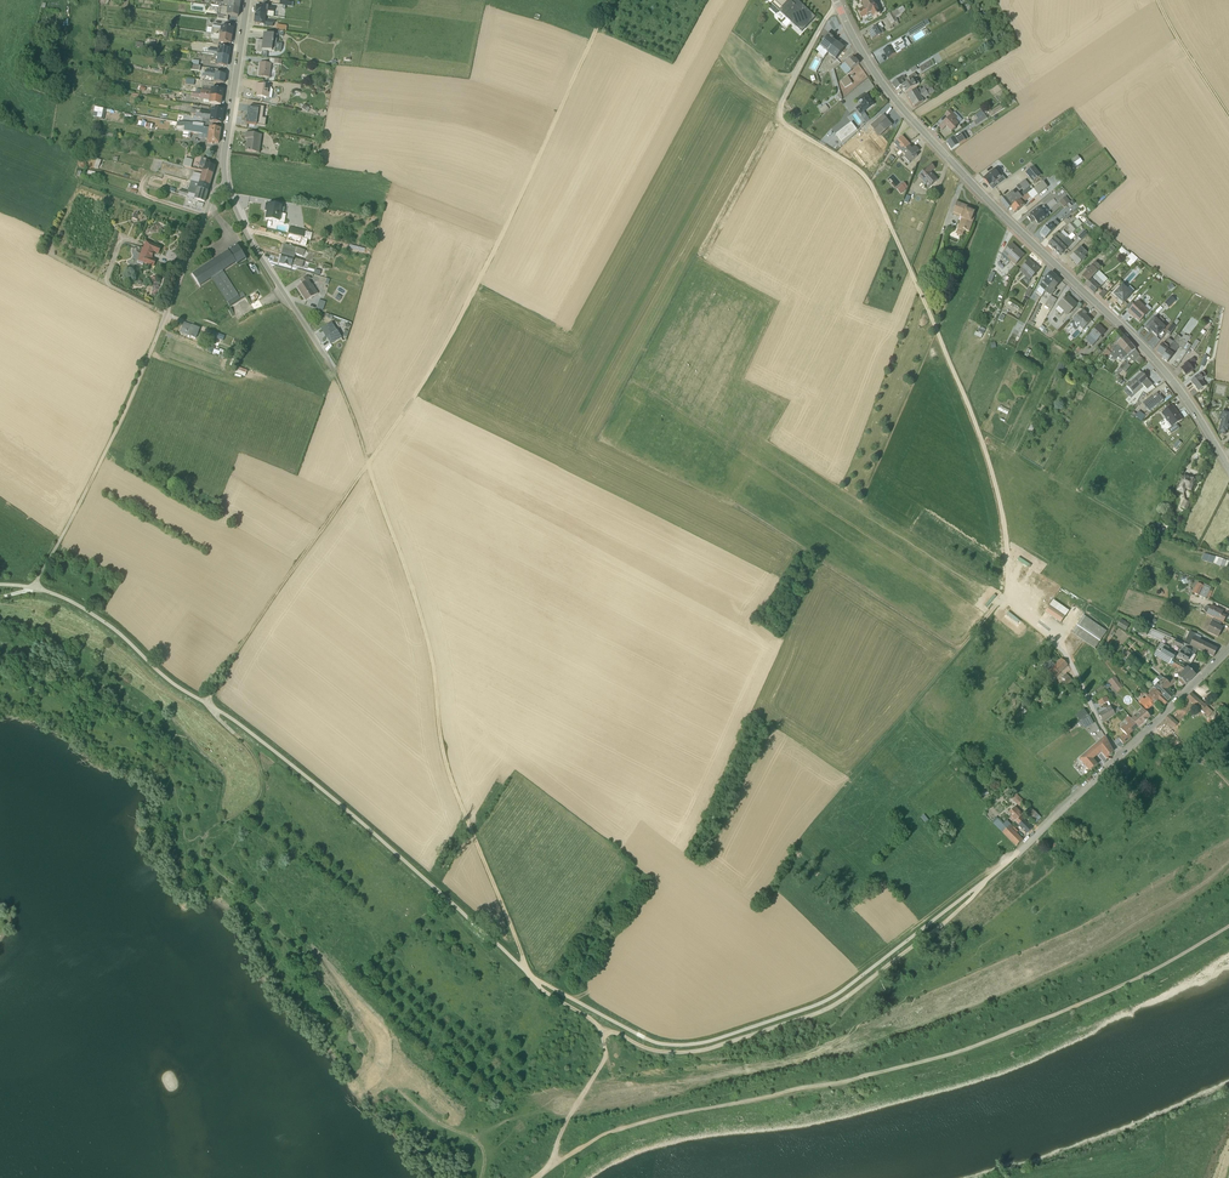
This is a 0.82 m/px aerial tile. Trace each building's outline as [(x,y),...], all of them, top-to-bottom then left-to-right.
[(214,6),(239,9),(240,2),(228,0),(223,0),(223,3),(215,2),(214,6)] [(816,19),(796,0),(777,0),(772,6),(802,34),(816,19)] [(873,1),(873,0),(857,0),(857,1),(859,3),(860,3),(864,10),(857,13),(861,21),(867,18),(869,22),(873,20),(881,16),(875,5),(874,5),(873,2),(874,2),(873,1)] [(256,7),(255,15),(265,16),(273,17),(274,12),(274,7),(262,6),(262,7),(256,7)] [(218,7),(216,19),(227,21),(228,16),(238,17),(239,9),(218,7)] [(905,13),(903,9),(897,12),(886,18),(892,27),(898,23),(896,21),(901,18),(902,17),(902,15),(904,14),(903,14),(905,13)] [(265,16),(255,15),(254,23),(260,24),(259,25),(263,26),(272,27),(273,24),(274,24),(274,21),(265,20),(265,16)] [(869,35),(873,42),(884,34),(882,31),(884,30),(881,25),(871,31),(872,33),(869,35)] [(907,34),(910,38),(925,28),(923,25),(907,34)] [(212,29),(211,34),(232,37),(233,29),(221,27),(220,30),(212,29)] [(219,43),(231,45),(232,37),(204,33),(203,38),(213,39),(212,44),(218,45),(219,43)] [(258,41),(256,53),(262,54),(261,58),(267,58),(267,52),(271,52),(272,52),(274,52),(275,44),(276,36),(264,34),(263,42),(261,42),(258,41)] [(834,40),(828,35),(822,42),(824,43),(815,54),(823,60),(828,55),(836,44),(833,41),(834,40)] [(884,54),(888,61),(889,61),(905,51),(903,48),(905,47),(901,42),(891,48),(891,49),(884,54)] [(835,62),(844,51),(836,44),(828,55),(835,62)] [(228,57),(230,49),(218,48),(217,50),(201,48),(200,53),(228,57)] [(228,57),(214,55),(213,60),(216,61),(215,66),(227,67),(228,57)] [(848,63),(841,69),(847,77),(859,66),(856,62),(855,63),(853,61),(849,64),(848,63)] [(260,63),(258,77),(269,78),(271,64),(260,63)] [(205,71),(204,75),(203,74),(202,77),(214,78),(213,83),(224,84),(225,75),(221,75),(221,73),(205,71)] [(904,78),(892,86),(896,92),(920,76),(918,73),(915,75),(906,80),(904,78)] [(852,85),(848,78),(840,83),(845,90),(852,85)] [(915,80),(896,92),(899,90),(901,93),(903,97),(906,95),(919,86),(915,80)] [(263,85),(256,84),(256,89),(257,90),(256,99),(271,101),(272,93),(271,93),(271,91),(270,91),(271,86),(269,86),(269,83),(263,82),(263,85)] [(195,94),(222,98),(223,90),(201,87),(201,90),(196,90),(195,94)] [(917,92),(908,98),(911,104),(931,91),(929,88),(922,92),(920,90),(917,92)] [(911,104),(915,109),(924,104),(928,102),(926,100),(929,98),(929,97),(934,94),(932,90),(911,104)] [(208,104),(221,106),(222,98),(195,94),(191,93),(191,98),(203,100),(203,103),(208,103),(208,104)] [(864,114),(874,107),(867,97),(857,103),(858,104),(854,107),(856,111),(855,112),(856,112),(848,118),(849,121),(856,130),(866,123),(866,124),(869,122),(865,116),(864,114)] [(103,108),(94,106),(92,116),(101,118),(101,119),(104,120),(107,109),(103,108)] [(310,112),(304,107),(301,111),(307,115),(310,112)] [(829,111),(826,107),(819,112),(823,116),(829,111)] [(222,119),(223,111),(211,109),(211,112),(191,109),(190,114),(222,119)] [(247,111),(245,127),(264,129),(266,122),(262,121),(263,112),(258,111),(258,112),(247,111)] [(948,120),(939,129),(942,132),(946,129),(951,134),(955,130),(955,129),(958,126),(962,122),(954,114),(953,115),(950,112),(945,117),(948,120)] [(982,113),(975,118),(977,121),(985,117),(982,113)] [(222,119),(196,115),(195,119),(200,120),(200,121),(209,122),(209,125),(221,127),(222,119)] [(892,127),(883,117),(870,128),(874,133),(879,139),(892,127)] [(985,117),(974,124),(976,128),(987,120),(985,117)] [(153,125),(145,123),(145,122),(142,121),(141,122),(138,121),(137,126),(152,129),(153,125)] [(193,125),(177,123),(176,128),(185,129),(184,134),(198,136),(198,130),(192,129),(193,125)] [(198,130),(198,136),(219,140),(220,132),(209,130),(208,131),(203,130),(198,130)] [(947,146),(951,153),(969,141),(967,137),(968,136),(967,135),(960,139),(959,138),(947,146)] [(213,146),(218,146),(219,140),(199,136),(198,141),(207,142),(206,145),(207,145),(207,146),(212,147),(213,147),(213,146)] [(245,136),(244,141),(247,142),(245,154),(259,156),(261,138),(245,136)] [(902,155),(911,147),(902,138),(894,146),(897,150),(895,151),(898,154),(900,153),(902,155)] [(904,160),(909,166),(917,158),(915,156),(919,153),(915,148),(913,150),(911,147),(902,155),(905,158),(904,160)] [(1075,166),(1077,169),(1083,164),(1078,158),(1064,167),(1067,171),(1075,166)] [(184,161),(182,169),(190,171),(192,163),(192,162),(184,161)] [(201,161),(198,173),(202,174),(212,177),(214,169),(213,169),(209,168),(210,164),(201,161)] [(931,167),(918,178),(925,186),(928,184),(931,187),(937,182),(930,175),(935,171),(931,167)] [(1041,178),(1033,169),(1025,175),(1033,184),(1041,178)] [(995,170),(983,182),(993,192),(1006,182),(995,170)] [(86,179),(93,181),(95,174),(88,172),(86,179)] [(193,175),(191,180),(210,185),(212,177),(202,174),(201,177),(193,175)] [(209,188),(210,185),(191,180),(190,180),(189,184),(190,184),(191,183),(209,188)] [(1043,184),(1041,181),(1031,188),(1034,192),(1043,184)] [(209,188),(191,183),(190,184),(187,195),(195,198),(194,202),(204,205),(209,188)] [(1019,187),(1017,189),(1019,192),(1022,190),(1024,193),(1030,188),(1025,183),(1019,187)] [(908,189),(904,184),(902,186),(896,191),(901,196),(906,191),(908,189)] [(1047,190),(1043,184),(1034,192),(1033,192),(1011,210),(1015,216),(1024,208),(1023,206),(1031,200),(1032,202),(1047,190)] [(1000,204),(1007,213),(1033,192),(1030,189),(1029,191),(1028,190),(1019,197),(1017,195),(1008,202),(1006,200),(1000,204)] [(1066,199),(1059,204),(1064,210),(1070,204),(1066,199)] [(960,225),(959,225),(957,231),(958,232),(956,235),(958,238),(960,238),(963,238),(964,234),(965,234),(965,233),(969,234),(974,222),(972,221),(974,215),(970,213),(971,210),(957,205),(952,216),(962,220),(960,225)] [(284,210),(266,206),(264,214),(266,214),(265,222),(283,226),(285,217),(283,217),(284,210)] [(1030,225),(1031,226),(1035,223),(1038,226),(1046,220),(1046,219),(1047,219),(1045,216),(1047,214),(1043,209),(1040,212),(1038,210),(1030,216),(1030,217),(1027,220),(1030,223),(1029,224),(1030,225)] [(1082,226),(1078,221),(1073,226),(1072,225),(1067,229),(1069,231),(1067,233),(1071,236),(1082,226)] [(1040,236),(1045,242),(1059,227),(1055,222),(1051,227),(1050,226),(1046,231),(1045,231),(1040,236)] [(287,237),(310,243),(312,236),(289,230),(287,237)] [(1054,240),(1048,247),(1054,252),(1066,241),(1065,240),(1068,237),(1063,233),(1061,236),(1060,235),(1059,237),(1057,234),(1053,238),(1054,240)] [(1087,237),(1083,234),(1078,239),(1081,243),(1087,237)] [(1054,252),(1060,258),(1073,245),(1071,243),(1073,241),(1073,240),(1075,238),(1072,235),(1054,252)] [(136,265),(143,268),(144,266),(153,269),(155,263),(151,261),(153,254),(158,256),(160,250),(145,245),(143,251),(142,251),(136,265)] [(207,250),(211,257),(217,252),(213,246),(207,250)] [(1024,258),(1012,246),(1002,256),(1002,258),(1009,264),(1010,263),(1015,268),(1024,258)] [(236,248),(191,277),(199,290),(211,282),(229,310),(245,300),(242,296),(238,299),(222,275),(235,267),(236,268),(246,262),(236,248)] [(284,248),(281,257),(293,261),(295,257),(303,259),(304,253),(284,248)] [(1070,260),(1078,268),(1082,263),(1083,264),(1086,260),(1084,258),(1087,255),(1080,249),(1070,260)] [(1138,260),(1131,254),(1130,256),(1122,249),(1119,252),(1130,262),(1127,266),(1131,269),(1138,260)] [(281,257),(279,266),(291,270),(291,267),(302,270),(303,264),(281,257)] [(1029,262),(1019,273),(1029,283),(1040,271),(1029,262)] [(1102,269),(1096,264),(1095,265),(1094,264),(1091,268),(1082,280),(1088,285),(1102,269)] [(1095,277),(1085,288),(1094,296),(1104,286),(1108,282),(1099,273),(1095,277)] [(1056,280),(1051,275),(1048,278),(1047,277),(1044,281),(1045,282),(1039,288),(1037,291),(1043,296),(1045,293),(1056,280)] [(305,304),(318,296),(312,287),(311,287),(306,279),(299,283),(302,287),(296,291),(305,304)] [(1045,293),(1049,297),(1050,296),(1051,297),(1055,292),(1054,291),(1061,283),(1056,280),(1045,293)] [(1121,290),(1118,288),(1110,297),(1115,302),(1116,301),(1118,302),(1116,304),(1121,308),(1128,300),(1127,299),(1130,296),(1122,289),(1121,290)] [(1033,293),(1028,290),(1025,297),(1029,300),(1033,293)] [(1057,302),(1050,298),(1044,308),(1050,312),(1051,312),(1057,302)] [(1077,307),(1067,298),(1057,308),(1058,309),(1055,312),(1061,317),(1064,314),(1068,318),(1077,307)] [(1017,312),(1020,315),(1024,309),(1011,301),(1006,309),(1015,315),(1017,312)] [(325,305),(319,303),(316,312),(322,314),(325,305)] [(1138,303),(1127,314),(1131,318),(1131,317),(1139,324),(1151,311),(1147,307),(1145,309),(1138,303)] [(1082,312),(1069,327),(1073,330),(1075,328),(1077,330),(1079,329),(1083,332),(1091,323),(1085,318),(1086,316),(1082,312)] [(1155,319),(1144,331),(1148,334),(1150,332),(1152,334),(1152,335),(1156,339),(1165,330),(1161,326),(1164,323),(1160,320),(1158,322),(1155,319)] [(1176,321),(1166,334),(1169,337),(1179,324),(1176,321)] [(184,326),(180,335),(195,341),(200,331),(192,328),(191,328),(184,326)] [(341,341),(331,326),(322,332),(325,337),(327,339),(326,340),(331,347),(341,341)] [(1106,334),(1098,327),(1085,342),(1092,349),(1106,334)] [(976,333),(974,337),(982,340),(986,330),(980,328),(978,334),(976,333)] [(1117,346),(1124,339),(1118,333),(1105,345),(1108,348),(1104,353),(1105,354),(1102,357),(1103,357),(1102,359),(1103,360),(1104,360),(1105,359),(1106,360),(1107,360),(1110,356),(1118,347),(1117,346)] [(218,337),(212,334),(211,337),(212,338),(210,342),(209,342),(206,349),(214,352),(215,350),(213,349),(215,344),(214,344),(216,339),(217,340),(218,337)] [(1187,345),(1191,338),(1189,337),(1188,339),(1186,338),(1184,337),(1181,340),(1178,338),(1161,361),(1167,365),(1179,349),(1187,354),(1191,348),(1187,345)] [(1119,357),(1130,346),(1127,342),(1124,339),(1117,346),(1118,347),(1110,357),(1115,363),(1119,357)] [(1156,354),(1162,359),(1173,344),(1168,341),(1164,346),(1162,346),(1156,354)] [(1190,351),(1193,353),(1199,344),(1196,342),(1190,351)] [(1118,359),(1121,363),(1123,361),(1127,366),(1131,363),(1137,354),(1130,346),(1119,357),(1118,359)] [(1098,351),(1089,361),(1093,363),(1101,353),(1098,351)] [(1139,357),(1137,354),(1131,363),(1133,364),(1139,357)] [(1088,361),(1080,357),(1076,364),(1084,368),(1088,361)] [(1196,364),(1192,360),(1183,367),(1183,368),(1180,371),(1186,378),(1197,370),(1193,365),(1196,364)] [(1060,377),(1066,366),(1060,363),(1055,375),(1060,377)] [(1125,375),(1130,368),(1127,366),(1124,363),(1117,373),(1114,378),(1118,380),(1119,379),(1117,377),(1122,372),(1125,375)] [(1086,375),(1084,377),(1091,381),(1098,371),(1095,369),(1090,377),(1086,375)] [(1190,383),(1198,394),(1199,393),(1200,393),(1201,392),(1201,391),(1206,388),(1202,384),(1203,381),(1204,380),(1204,377),(1202,374),(1190,383)] [(1141,375),(1126,389),(1134,397),(1144,389),(1147,392),(1152,387),(1141,375)] [(1149,400),(1141,405),(1149,414),(1164,402),(1157,394),(1149,400)] [(1172,407),(1161,415),(1165,420),(1164,421),(1167,425),(1168,424),(1171,430),(1168,432),(1171,436),(1179,430),(1176,426),(1182,422),(1172,407)] [(1135,418),(1142,423),(1146,418),(1139,413),(1135,418)] [(1228,424),(1228,415),(1222,413),(1221,413),(1219,422),(1221,422),(1217,435),(1225,437),(1226,434),(1228,434),(1228,428),(1228,427),(1228,426),(1228,424)] [(1199,485),(1200,486),(1205,477),(1199,474),(1197,480),(1199,481),(1199,485)] [(1176,493),(1183,496),(1186,491),(1190,493),(1196,483),(1183,476),(1176,493)] [(1184,501),(1180,510),(1186,513),(1190,504),(1184,501)] [(1220,568),(1226,570),(1228,572),(1228,563),(1226,562),(1225,563),(1223,562),(1220,568)] [(1185,578),(1180,580),(1183,587),(1188,585),(1189,587),(1193,585),(1191,581),(1189,582),(1187,578),(1185,579),(1185,578)] [(1198,586),(1197,585),(1192,595),(1199,598),(1205,601),(1206,599),(1209,601),(1212,594),(1209,593),(1211,589),(1204,586),(1204,585),(1200,583),(1198,586)] [(1069,613),(1053,602),(1045,614),(1060,625),(1069,613)] [(1207,608),(1204,609),(1203,611),(1204,614),(1206,615),(1206,617),(1222,625),(1225,619),(1221,617),(1222,614),(1210,607),(1209,609),(1207,608)] [(1096,651),(1107,633),(1083,617),(1071,635),(1096,651)] [(1221,624),(1213,620),(1211,624),(1206,634),(1218,639),(1223,629),(1220,628),(1221,624)] [(1129,626),(1121,621),(1117,628),(1125,633),(1129,626)] [(1165,634),(1157,631),(1156,632),(1150,630),(1148,635),(1163,641),(1165,634)] [(1183,645),(1213,659),(1217,651),(1200,642),(1201,639),(1189,633),(1189,634),(1186,632),(1183,638),(1186,640),(1183,645)] [(1187,663),(1191,665),(1195,657),(1194,657),(1197,651),(1175,641),(1173,647),(1182,651),(1177,659),(1186,665),(1187,663)] [(1169,650),(1160,644),(1156,652),(1173,662),(1176,656),(1168,651),(1169,650)] [(1127,656),(1134,660),(1136,656),(1129,652),(1127,656)] [(1187,669),(1186,670),(1156,652),(1153,657),(1171,668),(1175,670),(1175,669),(1183,673),(1178,679),(1179,680),(1177,682),(1183,688),(1185,686),(1186,687),(1195,677),(1187,669)] [(1059,675),(1067,666),(1062,661),(1055,666),(1054,666),(1052,668),(1053,669),(1045,676),(1046,677),(1042,681),(1048,686),(1051,683),(1052,683),(1059,676),(1059,675)] [(1066,675),(1062,678),(1065,682),(1062,685),(1065,689),(1072,682),(1066,675)] [(1153,689),(1168,703),(1173,698),(1167,691),(1170,687),(1160,676),(1157,679),(1160,682),(1159,683),(1156,680),(1151,685),(1154,688),(1153,689)] [(1117,694),(1123,689),(1118,683),(1118,682),(1114,678),(1108,683),(1111,687),(1117,694)] [(1146,695),(1145,697),(1154,706),(1155,706),(1157,705),(1157,704),(1158,702),(1165,706),(1168,703),(1154,690),(1149,694),(1149,695),(1148,697),(1146,695)] [(1191,695),(1187,700),(1201,714),(1206,708),(1191,695)] [(1098,703),(1101,708),(1109,703),(1106,698),(1098,703)] [(1142,700),(1138,703),(1146,713),(1154,706),(1146,699),(1144,701),(1142,700)] [(1115,716),(1121,712),(1120,709),(1112,713),(1110,707),(1105,710),(1106,712),(1098,716),(1102,723),(1115,717),(1115,716)] [(1143,710),(1130,720),(1138,729),(1150,719),(1143,710)] [(1168,717),(1164,721),(1174,730),(1177,726),(1168,717)] [(1094,725),(1090,718),(1084,721),(1088,728),(1094,725)] [(1137,729),(1128,718),(1124,721),(1127,724),(1120,730),(1125,735),(1118,740),(1123,746),(1131,740),(1129,736),(1131,736),(1131,735),(1137,729)] [(1106,759),(1113,753),(1105,739),(1080,761),(1089,772),(1097,766),(1092,761),(1101,753),(1106,759)] [(1119,767),(1126,777),(1131,773),(1123,764),(1119,767)] [(1011,800),(1017,806),(1021,801),(1015,795),(1011,800)] [(1011,819),(1026,835),(1032,830),(1021,818),(1023,816),(1016,808),(1015,808),(1009,814),(1012,818),(1011,819)] [(1041,819),(1030,808),(1024,814),(1035,825),(1041,819)] [(993,825),(1016,848),(1022,841),(1012,830),(1013,829),(1011,827),(1007,830),(998,821),(993,825)]
